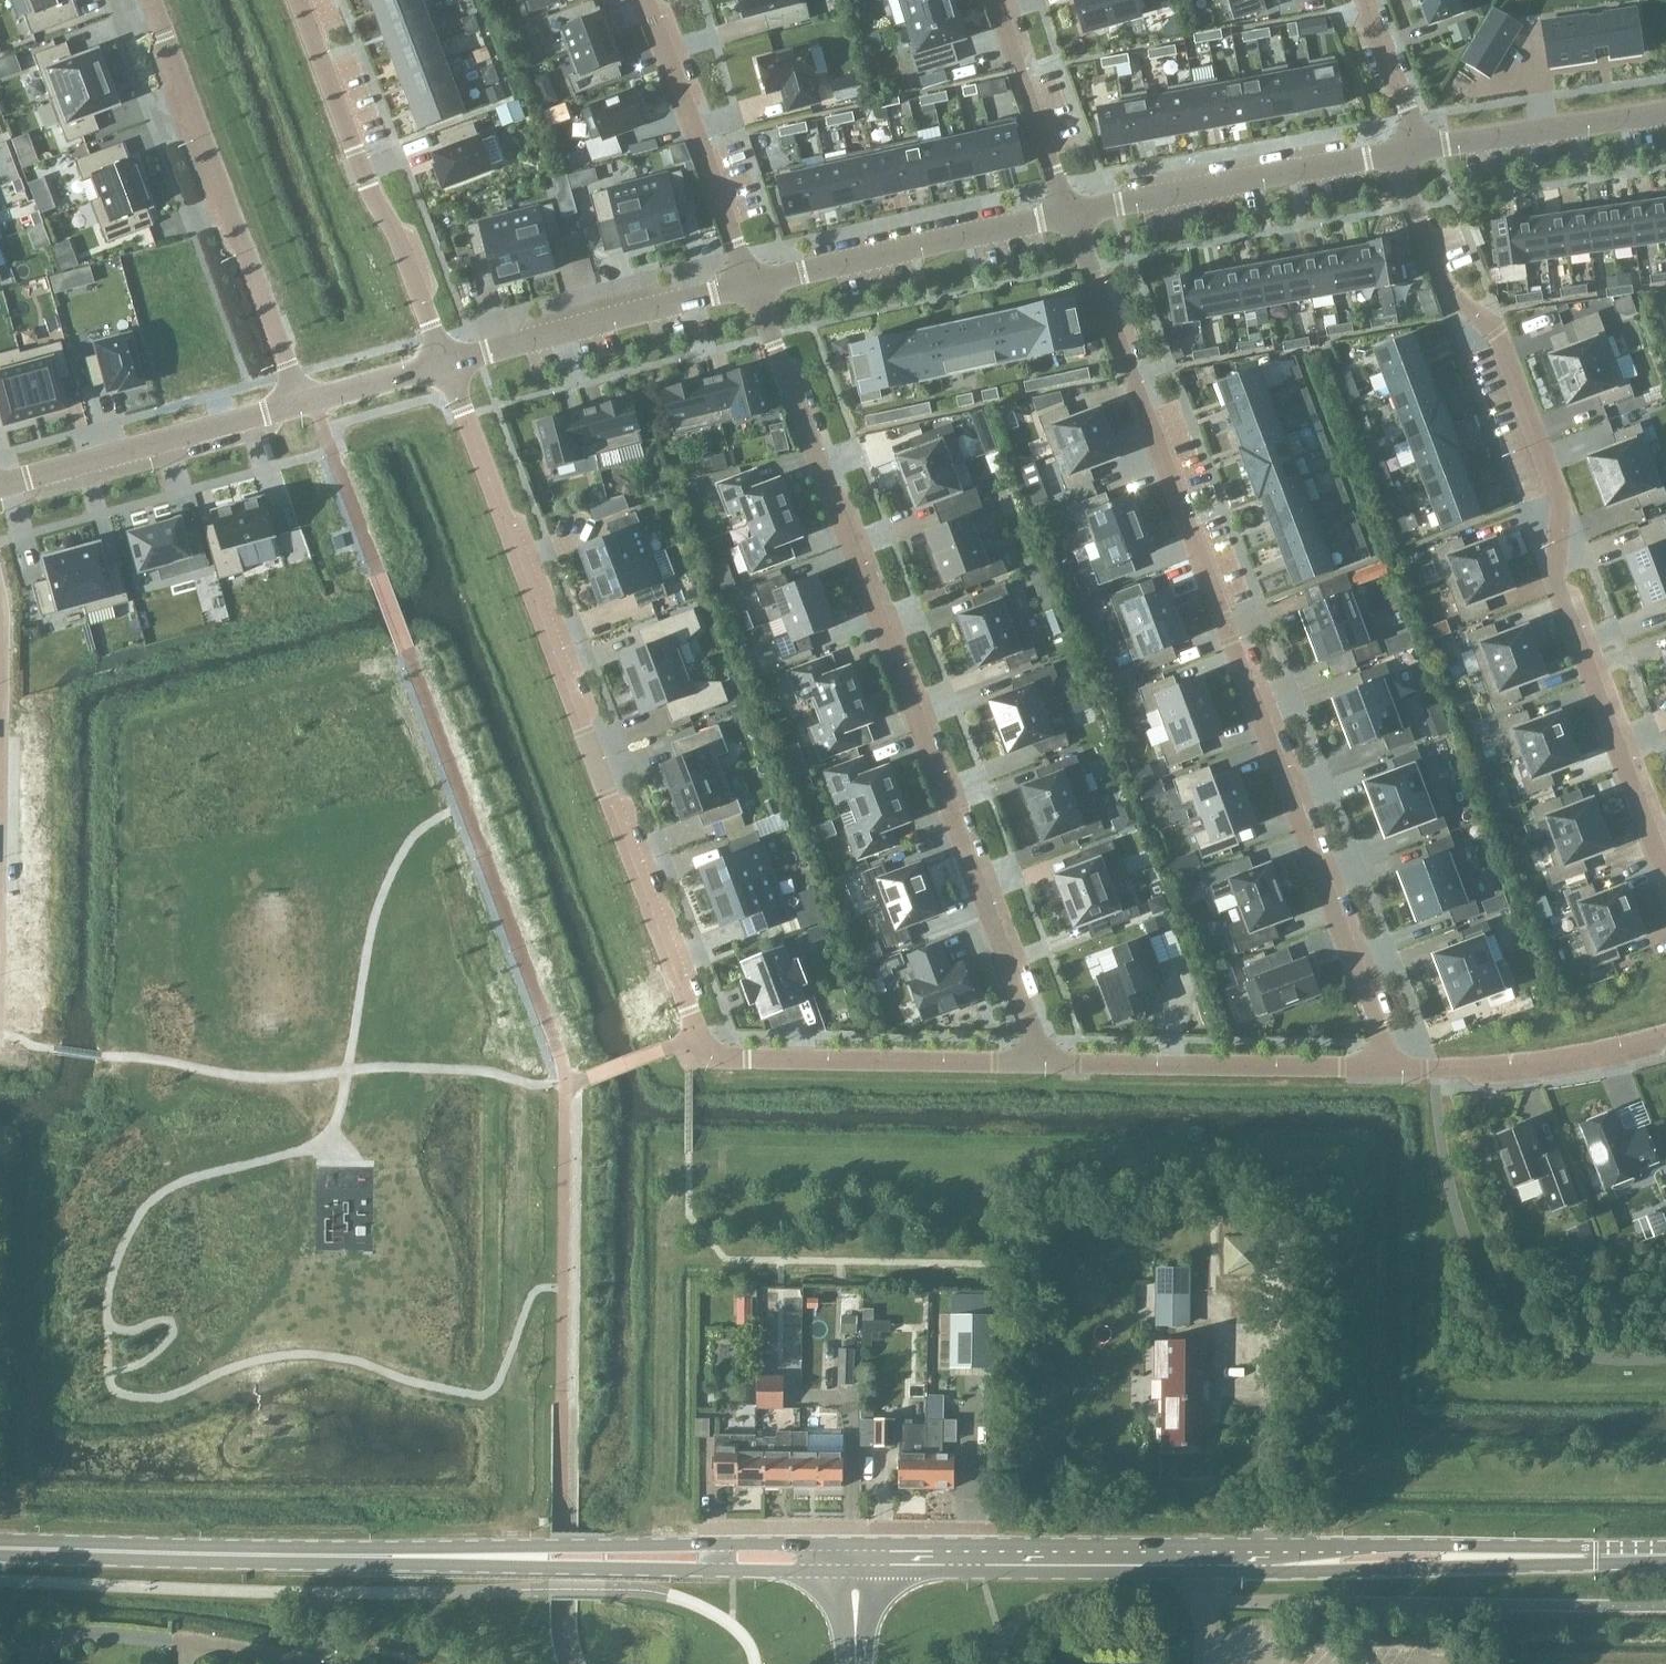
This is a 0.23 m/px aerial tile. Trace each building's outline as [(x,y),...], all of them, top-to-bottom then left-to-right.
[(28,13),(22,15),(29,35),(76,17),(70,0),(23,0),(28,13)] [(375,4),(384,29),(424,14),(419,0),(385,0),(375,4)] [(522,1),(527,14),(560,1),(559,0),(525,0),(522,1)] [(592,0),(545,18),(552,35),(562,31),(570,52),(612,36),(603,13),(598,15),(592,0)] [(745,19),(765,14),(769,29),(808,19),(803,1),(798,3),(797,0),(740,0),(745,19)] [(954,8),(951,0),(901,0),(908,22),(954,8)] [(1086,31),(1137,16),(1133,0),(1077,0),(1086,31)] [(1233,20),(1265,10),(1262,0),(1227,0),(1233,20)] [(1421,3),(1422,3),(1429,24),(1461,13),(1456,0),(1420,0),(1421,3)] [(950,42),(963,38),(954,8),(908,22),(916,51),(912,52),(918,73),(956,61),(950,42)] [(1493,11),(1463,60),(1489,76),(1518,27),(1493,11)] [(1588,16),(1545,22),(1551,66),(1595,60),(1594,55),(1608,53),(1609,58),(1639,53),(1634,24),(1620,26),(1618,12),(1603,14),(1603,17),(1589,19),(1588,16)] [(424,14),(384,29),(393,54),(434,38),(424,14)] [(473,14),(461,19),(464,27),(476,22),(473,14)] [(476,22),(464,27),(467,36),(480,31),(476,22)] [(1296,23),(1286,24),(1289,38),(1298,37),(1296,23)] [(1268,28),(1255,30),(1256,40),(1270,37),(1268,28)] [(1220,29),(1206,32),(1208,41),(1222,39),(1220,29)] [(1243,42),(1256,40),(1255,30),(1241,33),(1243,42)] [(1194,43),(1208,41),(1206,32),(1193,34),(1194,43)] [(612,36),(570,52),(578,74),(568,77),(574,94),(621,77),(615,62),(620,60),(612,36)] [(434,38),(393,54),(403,79),(443,63),(434,38)] [(1174,45),(1161,48),(1162,57),(1176,55),(1174,45)] [(56,46),(31,55),(48,99),(105,78),(94,50),(62,62),(56,46)] [(816,78),(807,47),(758,61),(766,92),(782,87),(789,110),(818,101),(812,79),(816,78)] [(1161,48),(1147,50),(1149,60),(1162,57),(1161,48)] [(1127,54),(1114,56),(1115,66),(1129,63),(1127,54)] [(1114,56),(1100,59),(1102,68),(1115,66),(1114,56)] [(1309,61),(1318,108),(1342,104),(1340,91),(1344,90),(1342,76),(1337,77),(1334,57),(1309,61)] [(1286,66),(1294,113),(1318,108),(1309,61),(1308,62),(1310,70),(1288,74),(1287,65),(1286,66)] [(443,63),(403,79),(412,103),(453,88),(443,63)] [(492,64),(479,69),(483,77),(495,72),(492,64)] [(1262,70),(1271,117),(1294,113),(1286,66),(1262,70)] [(1263,79),(1240,83),(1247,121),(1271,117),(1262,70),(1261,70),(1263,79)] [(495,72),(483,77),(486,85),(498,81),(495,72)] [(105,78),(48,99),(65,143),(89,134),(83,117),(115,105),(112,98),(117,96),(111,83),(107,84),(105,78)] [(1216,78),(1215,79),(1224,126),(1247,121),(1240,83),(1218,87),(1216,78)] [(1191,83),(1200,130),(1224,126),(1215,79),(1191,83)] [(390,115),(408,108),(399,83),(381,90),(390,115)] [(1168,87),(1177,134),(1200,130),(1191,83),(1168,87)] [(975,85),(961,88),(963,97),(977,94),(975,85)] [(1144,92),(1153,139),(1177,134),(1168,87),(1167,88),(1169,96),(1147,100),(1145,92),(1144,92)] [(453,88),(412,103),(422,128),(462,113),(453,88)] [(632,91),(591,107),(603,138),(644,122),(632,91)] [(932,94),(934,104),(948,101),(945,91),(932,94)] [(1121,96),(1130,143),(1153,139),(1144,92),(1121,96)] [(884,97),(886,107),(899,104),(897,94),(884,97)] [(918,97),(921,107),(934,104),(932,94),(918,97)] [(1121,105),(1098,109),(1100,121),(1096,121),(1098,135),(1103,134),(1105,148),(1130,143),(1121,96),(1120,96),(1121,105)] [(884,97),(870,100),(872,110),(886,107),(884,97)] [(783,105),(761,112),(764,122),(786,115),(783,105)] [(852,112),(838,115),(840,124),(854,121),(852,112)] [(838,115),(825,118),(827,127),(840,124),(838,115)] [(989,131),(997,170),(1022,165),(1019,151),(1023,151),(1020,137),(1016,138),(1012,118),(986,124),(988,132),(989,131)] [(805,122),(792,125),(794,134),(807,131),(805,122)] [(444,151),(434,155),(438,165),(436,166),(443,187),(489,169),(472,124),(439,137),(444,151)] [(778,128),(780,137),(794,134),(792,125),(778,128)] [(966,137),(974,175),(997,170),(989,131),(988,132),(966,137)] [(951,180),(974,175),(966,137),(942,142),(951,180)] [(894,144),(904,191),(927,185),(919,147),(920,147),(918,139),(894,144)] [(919,147),(927,185),(951,180),(942,142),(920,147),(919,147)] [(119,143),(73,161),(80,181),(90,177),(98,197),(98,198),(140,183),(139,178),(142,177),(136,161),(133,163),(131,159),(126,161),(119,143)] [(870,149),(881,196),(904,191),(894,144),(870,149)] [(847,154),(857,201),(881,196),(870,149),(847,154)] [(825,167),(834,206),(857,201),(847,154),(823,160),(825,168),(825,167)] [(786,216),(811,211),(802,173),(803,172),(801,164),(776,170),(780,190),(776,191),(779,204),(783,203),(786,216)] [(802,173),(811,211),(834,206),(825,167),(825,168),(803,172),(802,173)] [(682,237),(673,204),(688,200),(681,171),(637,182),(654,244),(682,237)] [(19,178),(10,181),(15,194),(23,190),(19,178)] [(654,244),(637,182),(590,194),(597,224),(617,219),(625,251),(654,244)] [(140,183),(98,198),(98,197),(88,201),(104,244),(151,226),(144,208),(149,206),(140,183)] [(1665,241),(1665,200),(1651,202),(1657,242),(1665,241)] [(1635,246),(1657,242),(1651,202),(1629,206),(1635,246)] [(552,203),(509,215),(525,277),(553,270),(545,237),(560,233),(552,203)] [(1612,249),(1635,246),(1629,206),(1607,209),(1612,249)] [(1590,252),(1612,249),(1607,209),(1584,212),(1590,252)] [(37,211),(28,214),(33,226),(42,223),(37,211)] [(1568,255),(1590,252),(1584,212),(1562,216),(1568,255)] [(509,215),(465,226),(473,256),(488,252),(497,284),(525,277),(509,215)] [(1545,259),(1568,255),(1562,216),(1540,219),(1545,259)] [(1499,268),(1523,265),(1517,219),(1492,223),(1496,251),(1492,251),(1494,263),(1498,262),(1499,268)] [(1524,262),(1545,259),(1540,219),(1518,222),(1518,219),(1517,219),(1523,265),(1524,264),(1524,262)] [(1369,244),(1377,288),(1402,284),(1401,278),(1405,277),(1403,266),(1399,267),(1394,239),(1369,244)] [(1376,289),(1377,288),(1369,244),(1368,244),(1368,246),(1347,250),(1354,290),(1376,286),(1376,289)] [(1332,294),(1354,290),(1347,250),(1325,254),(1332,294)] [(1310,298),(1332,294),(1325,254),(1303,258),(1310,298)] [(1288,302),(1310,298),(1303,258),(1281,262),(1288,302)] [(1266,306),(1288,302),(1281,262),(1258,266),(1266,306)] [(1243,310),(1266,306),(1258,266),(1236,270),(1243,310)] [(1221,314),(1243,310),(1236,270),(1214,274),(1221,314)] [(1650,284),(1663,282),(1662,273),(1649,275),(1650,284)] [(1200,318),(1221,314),(1214,274),(1193,278),(1192,276),(1191,276),(1199,321),(1200,321),(1200,318)] [(1175,325),(1199,321),(1191,276),(1167,280),(1172,308),(1167,309),(1170,320),(1174,320),(1175,325)] [(1572,287),(1574,295),(1587,293),(1585,284),(1572,287)] [(1618,287),(1619,295),(1632,293),(1631,285),(1618,287)] [(1561,297),(1574,295),(1572,287),(1559,289),(1561,297)] [(1606,297),(1619,295),(1618,287),(1605,289),(1606,297)] [(1528,293),(1529,302),(1542,300),(1541,291),(1528,293)] [(1516,304),(1529,302),(1528,293),(1515,295),(1516,304)] [(1072,299),(1017,311),(1027,358),(1064,350),(1066,358),(1083,354),(1079,336),(1085,335),(1079,308),(1074,309),(1072,299)] [(1017,311),(904,336),(915,382),(1027,358),(1017,311)] [(1559,380),(1614,359),(1596,313),(1570,323),(1579,346),(1551,356),(1559,378),(1559,380)] [(1382,317),(1384,326),(1397,324),(1396,315),(1382,317)] [(1371,328),(1384,326),(1382,317),(1369,319),(1371,328)] [(1338,325),(1339,333),(1352,331),(1351,322),(1338,325)] [(1326,336),(1339,333),(1338,325),(1325,327),(1326,336)] [(1411,335),(1375,349),(1383,372),(1420,358),(1411,335)] [(858,384),(862,402),(879,398),(878,390),(915,382),(904,336),(850,347),(852,357),(847,358),(853,385),(858,384)] [(97,355),(83,359),(90,386),(104,382),(106,390),(117,387),(118,389),(139,384),(126,337),(94,345),(97,355)] [(1295,340),(1296,348),(1309,346),(1308,337),(1295,340)] [(1249,341),(1251,350),(1264,347),(1262,338),(1249,341)] [(1283,351),(1296,348),(1295,340),(1282,342),(1283,351)] [(1238,352),(1251,350),(1249,341),(1236,343),(1238,352)] [(59,342),(18,353),(35,417),(63,409),(55,380),(68,377),(59,342)] [(1205,349),(1206,358),(1219,355),(1218,347),(1205,349)] [(1193,360),(1206,358),(1205,349),(1192,352),(1193,360)] [(1,426),(35,417),(18,353),(0,358),(0,424),(1,426)] [(1420,358),(1383,372),(1392,395),(1432,379),(1428,380),(1420,358)] [(1632,394),(1626,380),(1622,381),(1614,359),(1559,380),(1560,382),(1560,381),(1569,403),(1597,393),(1602,406),(1632,394)] [(1298,365),(1289,368),(1294,380),(1302,377),(1298,365)] [(1087,368),(1080,370),(1082,380),(1089,378),(1087,368)] [(1256,368),(1216,383),(1225,407),(1265,391),(1256,368)] [(721,422),(766,411),(756,369),(710,381),(721,422)] [(1080,370),(1073,371),(1075,381),(1082,380),(1080,370)] [(1073,371),(1066,373),(1068,383),(1075,381),(1073,371)] [(1349,371),(1341,374),(1346,387),(1354,383),(1349,371)] [(1066,373),(1059,374),(1061,385),(1068,383),(1066,373)] [(1059,374),(1052,376),(1054,386),(1061,385),(1059,374)] [(1052,376),(1045,378),(1047,388),(1054,386),(1052,376)] [(1045,378),(1038,379),(1040,389),(1047,388),(1045,378)] [(1038,379),(1030,381),(1033,391),(1040,389),(1038,379)] [(1432,379),(1392,395),(1400,417),(1440,402),(1432,379)] [(675,433),(721,422),(710,381),(665,392),(675,433)] [(1030,381),(1023,382),(1026,392),(1033,391),(1030,381)] [(1354,383),(1346,387),(1351,399),(1359,396),(1354,383)] [(1306,387),(1298,390),(1303,403),(1311,400),(1306,387)] [(996,388),(988,390),(990,400),(998,398),(996,388)] [(988,390),(981,391),(983,401),(990,400),(988,390)] [(1265,391),(1225,407),(1228,406),(1236,428),(1273,414),(1265,391)] [(971,394),(964,395),(966,405),(973,404),(971,394)] [(964,395),(956,397),(958,407),(966,405),(964,395)] [(1311,400),(1303,403),(1307,415),(1316,412),(1311,400)] [(594,454),(640,442),(629,401),(584,413),(594,454)] [(1440,402),(1400,417),(1409,439),(1449,424),(1440,402)] [(928,403),(921,404),(924,414),(931,413),(928,403)] [(921,404),(914,406),(917,416),(924,414),(921,404)] [(914,406),(907,407),(910,417),(917,416),(914,406)] [(907,407),(900,409),(902,419),(910,417),(907,407)] [(1106,432),(1098,410),(1070,420),(1065,407),(1039,417),(1053,455),(1063,451),(1063,450),(1107,433),(1107,431),(1106,432)] [(900,409),(893,410),(895,420),(902,419),(900,409)] [(893,410),(886,412),(888,422),(895,420),(893,410)] [(886,412),(879,413),(881,424),(888,422),(886,412)] [(549,466),(594,454),(584,413),(538,425),(549,466)] [(879,413),(872,415),(874,425),(881,424),(879,413)] [(1273,414),(1236,428),(1244,449),(1241,450),(1242,451),(1282,436),(1273,414)] [(872,415),(865,417),(867,427),(874,425),(872,415)] [(1366,416),(1358,419),(1363,431),(1371,428),(1366,416)] [(941,443),(956,438),(950,424),(922,435),(926,447),(898,458),(903,470),(898,472),(903,484),(950,467),(941,443)] [(1449,424),(1409,439),(1417,462),(1457,447),(1449,424)] [(1598,482),(1652,461),(1638,424),(1612,434),(1617,447),(1589,458),(1598,480),(1597,480),(1598,482)] [(1371,428),(1363,431),(1367,444),(1376,440),(1371,428)] [(1323,432),(1315,435),(1319,448),(1328,444),(1323,432)] [(1108,435),(1107,433),(1063,450),(1063,451),(1071,472),(1061,476),(1067,490),(1093,480),(1088,467),(1116,457),(1107,435),(1108,435)] [(1282,436),(1242,451),(1250,474),(1290,459),(1282,436)] [(1328,444),(1319,448),(1324,460),(1332,457),(1328,444)] [(1457,447),(1417,462),(1425,484),(1462,470),(1454,449),(1458,448),(1457,447)] [(1290,459),(1250,474),(1258,496),(1299,481),(1290,459)] [(1383,460),(1375,464),(1380,476),(1388,473),(1383,460)] [(1652,461),(1598,482),(1598,483),(1599,483),(1607,505),(1635,494),(1640,507),(1665,498),(1665,497),(1652,461)] [(950,467),(903,484),(907,497),(912,495),(917,507),(945,496),(950,509),(978,498),(973,484),(958,490),(950,467)] [(750,523),(790,508),(786,498),(790,497),(785,483),(780,484),(779,480),(762,486),(756,470),(716,485),(727,515),(738,511),(746,514),(750,523)] [(1462,470),(1425,484),(1434,506),(1474,491),(1474,490),(1471,492),(1462,470)] [(1388,473),(1380,476),(1384,488),(1393,485),(1388,473)] [(1340,477),(1332,480),(1336,492),(1345,489),(1340,477)] [(1299,481),(1258,496),(1267,518),(1307,503),(1299,481)] [(1345,489),(1336,492),(1341,505),(1349,502),(1345,489)] [(1474,491),(1434,506),(1443,530),(1483,515),(1474,491)] [(1097,496),(1069,507),(1078,531),(1088,527),(1094,542),(1141,524),(1131,497),(1102,508),(1097,496)] [(216,524),(204,527),(218,579),(243,572),(236,547),(274,536),(270,521),(274,520),(268,500),(264,502),(263,498),(245,503),(231,506),(232,507),(213,512),(216,524)] [(926,547),(931,559),(978,541),(969,518),(984,513),(978,498),(950,509),(955,522),(926,532),(931,545),(926,547)] [(1307,503),(1267,518),(1267,519),(1270,518),(1279,540),(1315,526),(1307,503)] [(1400,505),(1392,508),(1396,521),(1405,518),(1400,505)] [(753,532),(750,540),(739,545),(749,573),(793,557),(787,541),(800,537),(799,532),(803,531),(798,517),(793,518),(790,508),(750,523),(753,532)] [(580,550),(591,577),(651,554),(635,512),(606,523),(612,538),(580,550)] [(1405,518),(1396,521),(1401,533),(1409,530),(1405,518)] [(1664,519),(1637,529),(1642,543),(1646,541),(1648,549),(1627,557),(1636,582),(1665,570),(1665,524),(1664,519)] [(147,529),(128,535),(137,570),(187,556),(191,571),(207,566),(197,530),(183,534),(179,521),(159,526),(147,529)] [(1357,522),(1349,525),(1353,537),(1362,534),(1357,522)] [(1141,524),(1094,542),(1099,558),(1089,561),(1098,586),(1127,575),(1122,562),(1151,552),(1141,524)] [(1315,526),(1279,540),(1287,562),(1324,548),(1315,526)] [(342,534),(332,537),(336,549),(345,547),(342,534)] [(1362,534),(1353,537),(1358,550),(1366,546),(1362,534)] [(1501,562),(1493,541),(1465,551),(1460,538),(1434,548),(1448,584),(1502,564),(1502,562),(1501,562)] [(79,548),(68,551),(83,604),(81,605),(83,609),(110,602),(111,606),(126,602),(118,570),(104,574),(96,543),(93,544),(92,541),(78,544),(79,548)] [(998,549),(983,555),(978,541),(931,559),(935,571),(940,569),(945,582),(973,571),(978,584),(1007,573),(998,549)] [(1324,548),(1287,562),(1296,585),(1333,571),(1324,548)] [(45,580),(30,584),(39,616),(81,605),(83,604),(68,551),(40,559),(45,580)] [(651,554),(591,577),(601,604),(632,592),(638,607),(667,596),(651,554)] [(1503,565),(1502,564),(1448,584),(1462,621),(1488,611),(1483,598),(1510,587),(1502,566),(1503,565)] [(1636,582),(1646,607),(1665,599),(1665,570),(1636,582)] [(784,617),(825,601),(815,577),(789,587),(784,574),(753,586),(762,609),(778,603),(784,617)] [(1362,616),(1346,574),(1318,584),(1325,601),(1301,610),(1311,636),(1367,615),(1366,614),(1362,616)] [(1139,584),(1109,595),(1123,635),(1176,616),(1166,590),(1144,599),(1139,584)] [(965,633),(968,642),(1018,623),(1004,586),(980,595),(985,607),(959,617),(965,633)] [(825,601),(784,617),(789,632),(773,638),(782,661),(812,649),(808,636),(834,627),(825,601)] [(621,657),(631,685),(684,665),(677,648),(700,628),(693,609),(637,630),(644,649),(621,657)] [(1381,654),(1367,615),(1311,636),(1321,662),(1350,651),(1355,664),(1381,654)] [(1176,616),(1123,635),(1133,660),(1185,641),(1176,616)] [(1037,658),(1023,620),(1018,622),(1018,623),(968,642),(971,650),(972,650),(978,667),(1004,657),(1009,669),(1037,658)] [(1481,671),(1535,650),(1534,649),(1526,627),(1498,638),(1493,624),(1467,634),(1481,671)] [(1535,652),(1535,650),(1481,671),(1494,708),(1520,698),(1515,685),(1543,674),(1535,652)] [(816,711),(860,695),(856,685),(860,684),(855,670),(851,672),(850,667),(830,675),(824,658),(787,672),(798,702),(810,698),(816,711)] [(1334,697),(1344,723),(1399,702),(1385,663),(1359,673),(1364,686),(1334,697)] [(1037,700),(1057,677),(1052,664),(1016,678),(1020,691),(990,702),(1000,727),(1041,711),(1037,700)] [(684,665),(631,685),(641,712),(664,703),(671,722),(728,701),(720,682),(690,682),(684,665)] [(1165,679),(1138,689),(1147,713),(1157,709),(1163,725),(1210,707),(1200,680),(1170,691),(1165,679)] [(860,695),(816,711),(821,725),(808,729),(820,759),(856,746),(850,729),(870,722),(868,718),(873,716),(868,702),(863,704),(860,695)] [(1414,741),(1399,702),(1344,723),(1354,749),(1383,738),(1388,750),(1414,741)] [(1210,707),(1163,725),(1168,740),(1158,743),(1167,768),(1195,757),(1190,745),(1220,734),(1210,707)] [(1063,730),(1050,735),(1041,711),(1000,727),(1009,752),(1039,740),(1044,753),(1068,744),(1063,730)] [(1531,724),(1526,711),(1499,721),(1514,759),(1524,755),(1524,754),(1568,737),(1567,736),(1566,734),(1570,732),(1566,721),(1561,722),(1558,714),(1531,724)] [(718,725),(675,741),(680,755),(678,759),(662,765),(664,770),(659,772),(665,785),(669,784),(672,792),(722,773),(716,757),(728,752),(718,725)] [(1637,752),(1654,743),(1649,732),(1632,741),(1637,752)] [(1568,739),(1568,737),(1524,754),(1524,755),(1532,776),(1522,780),(1527,794),(1553,784),(1548,771),(1576,761),(1568,739)] [(897,757),(909,755),(907,739),(894,741),(897,757)] [(1391,759),(1396,772),(1367,783),(1376,809),(1432,788),(1417,750),(1391,759)] [(1033,814),(1089,792),(1075,755),(1043,767),(1047,777),(1022,787),(1024,791),(1020,793),(1025,806),(1029,805),(1033,814)] [(851,812),(897,794),(894,785),(898,783),(893,769),(889,771),(887,767),(867,774),(861,758),(824,772),(835,802),(846,798),(851,812)] [(1201,770),(1172,780),(1181,804),(1191,801),(1197,817),(1202,815),(1202,814),(1244,798),(1234,771),(1205,782),(1201,770)] [(722,773),(672,792),(675,801),(671,802),(676,816),(680,815),(682,820),(704,811),(710,825),(742,813),(736,798),(732,799),(722,773)] [(1447,827),(1432,788),(1376,809),(1386,835),(1416,824),(1420,837),(1447,827)] [(1089,792),(1033,814),(1036,823),(1032,825),(1037,838),(1041,837),(1043,841),(1068,832),(1071,842),(1103,830),(1089,792)] [(846,829),(857,859),(895,845),(889,829),(908,821),(906,817),(910,816),(905,802),(901,804),(897,794),(851,812),(856,825),(846,829)] [(1244,798),(1202,814),(1202,815),(1208,829),(1193,835),(1202,859),(1230,848),(1226,836),(1255,825),(1244,798)] [(1532,808),(1541,831),(1551,827),(1556,840),(1600,824),(1600,822),(1599,822),(1591,801),(1563,811),(1558,798),(1532,808)] [(1601,825),(1600,824),(1556,840),(1546,844),(1554,866),(1546,870),(1551,884),(1586,871),(1581,858),(1609,847),(1600,826),(1601,825)] [(701,869),(711,896),(771,873),(756,831),(727,842),(732,857),(701,869)] [(1399,870),(1409,896),(1465,875),(1450,836),(1424,846),(1429,859),(1399,870)] [(1066,901),(1108,885),(1102,871),(1120,864),(1111,841),(1080,852),(1085,865),(1056,876),(1058,880),(1051,882),(1056,895),(1062,892),(1066,901)] [(1269,864),(1252,870),(1247,856),(1203,873),(1214,900),(1229,894),(1236,898),(1239,905),(1235,907),(1279,891),(1276,880),(1280,879),(1279,872),(1275,865),(1271,867),(1269,864)] [(880,907),(933,887),(925,867),(921,869),(919,864),(887,876),(882,864),(857,873),(866,897),(875,894),(880,907)] [(771,873),(711,896),(722,925),(741,918),(747,935),(789,919),(771,873)] [(1479,914),(1465,875),(1409,896),(1419,922),(1448,911),(1453,924),(1479,914)] [(1579,931),(1633,910),(1632,909),(1624,887),(1596,898),(1591,884),(1565,894),(1579,931)] [(1108,885),(1066,901),(1069,909),(1062,911),(1067,924),(1073,921),(1075,926),(1104,915),(1109,927),(1139,916),(1131,892),(1113,899),(1108,885)] [(936,909),(940,907),(933,887),(880,907),(885,921),(876,924),(885,948),(910,938),(905,926),(938,914),(936,909)] [(1287,899),(1283,901),(1279,891),(1235,907),(1240,920),(1227,926),(1237,953),(1270,941),(1265,927),(1290,917),(1288,914),(1292,912),(1287,899)] [(1633,912),(1633,910),(1579,931),(1592,968),(1618,958),(1613,945),(1641,934),(1633,912)] [(1435,955),(1445,980),(1441,981),(1442,982),(1491,964),(1481,939),(1491,935),(1486,921),(1460,931),(1465,944),(1435,955)] [(1142,1019),(1145,1014),(1143,1010),(1147,1009),(1140,991),(1163,982),(1146,938),(1114,950),(1121,969),(1098,977),(1114,1021),(1129,1016),(1130,1019),(1136,1022),(1142,1019)] [(970,1006),(972,1001),(975,1000),(962,964),(945,970),(943,964),(945,963),(938,944),(910,955),(919,980),(910,983),(923,1019),(955,1007),(961,1010),(970,1006)] [(782,950),(744,964),(750,980),(743,983),(751,1002),(757,999),(763,1015),(801,1001),(795,985),(804,982),(796,962),(788,966),(782,950)] [(1268,1012),(1318,994),(1305,958),(1272,971),(1267,959),(1242,968),(1248,981),(1256,978),(1268,1012)] [(1500,989),(1491,964),(1442,982),(1451,1008),(1484,996),(1489,1009),(1515,999),(1510,986),(1500,989)] [(1633,1179),(1632,1177),(1638,1174),(1636,1169),(1656,1161),(1643,1128),(1629,1133),(1620,1130),(1614,1112),(1581,1125),(1590,1148),(1586,1152),(1586,1156),(1588,1161),(1591,1164),(1596,1164),(1605,1187),(1611,1185),(1612,1187),(1615,1189),(1619,1189),(1628,1185),(1632,1182),(1633,1179)] [(1527,1121),(1494,1134),(1506,1166),(1504,1167),(1510,1185),(1513,1184),(1515,1188),(1540,1178),(1552,1212),(1577,1203),(1557,1150),(1541,1156),(1527,1121)] [(1224,1236),(1224,1274),(1262,1275),(1262,1236),(1224,1236)] [(1190,1325),(1190,1268),(1155,1267),(1155,1325),(1190,1325)] [(732,1300),(732,1328),(748,1329),(748,1300),(732,1300)] [(949,1314),(949,1365),(992,1366),(992,1314),(949,1314)] [(858,1329),(857,1350),(875,1350),(876,1330),(858,1329)] [(1206,1445),(1207,1341),(1163,1340),(1162,1445),(1206,1445)] [(854,1349),(839,1348),(838,1348),(838,1384),(853,1384),(854,1349)] [(757,1406),(783,1406),(783,1375),(757,1375),(757,1406)] [(860,1418),(860,1445),(892,1445),(892,1419),(860,1418)] [(941,1454),(941,1420),(941,1419),(925,1419),(925,1425),(926,1425),(925,1487),(953,1487),(953,1454),(941,1454)] [(926,1425),(925,1425),(899,1425),(899,1453),(898,1453),(897,1487),(925,1487),(926,1425)] [(790,1486),(791,1431),(776,1431),(776,1437),(764,1437),(763,1486),(790,1486)] [(842,1453),(818,1452),(807,1452),(807,1432),(791,1431),(790,1486),(818,1486),(842,1486),(842,1453)] [(764,1437),(754,1437),(754,1435),(714,1435),(714,1455),(710,1455),(710,1469),(713,1469),(713,1482),(735,1482),(735,1485),(763,1486),(764,1437)] [(1302,1481),(1302,1490),(1310,1490),(1310,1481),(1302,1481)]
